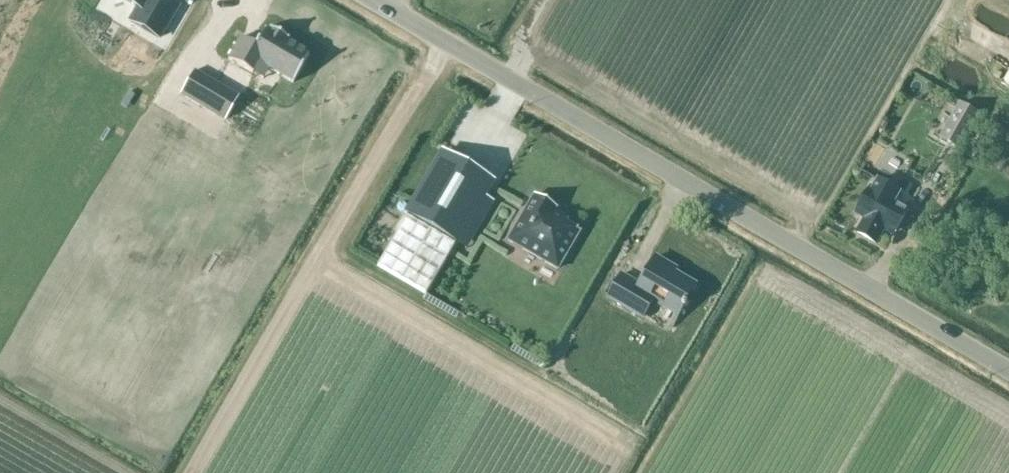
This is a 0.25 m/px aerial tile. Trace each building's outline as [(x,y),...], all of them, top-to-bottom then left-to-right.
[(145,12),(137,26),(160,39),(178,8),(164,0),(124,0),(145,12)] [(270,29),(268,33),(265,31),(256,47),(242,39),(229,60),(253,75),(260,62),(295,82),(310,57),(287,44),(289,40),(270,29)] [(202,71),(190,92),(241,121),(253,100),(202,71)] [(962,150),(982,116),(961,104),(941,139),(962,150)] [(863,157),(877,165),(886,150),(872,142),(863,157)] [(377,266),(426,295),(492,181),(443,153),(377,266)] [(874,186),(859,213),(868,218),(861,232),(877,241),(885,228),(894,233),(909,208),(894,198),(897,192),(880,181),(876,188),(874,186)] [(580,232),(566,224),(568,220),(554,212),(556,209),(534,196),(508,241),(557,270),(580,232)] [(654,303),(678,317),(697,286),(675,272),(677,269),(657,257),(640,285),(621,274),(607,298),(644,320),(654,303)]
